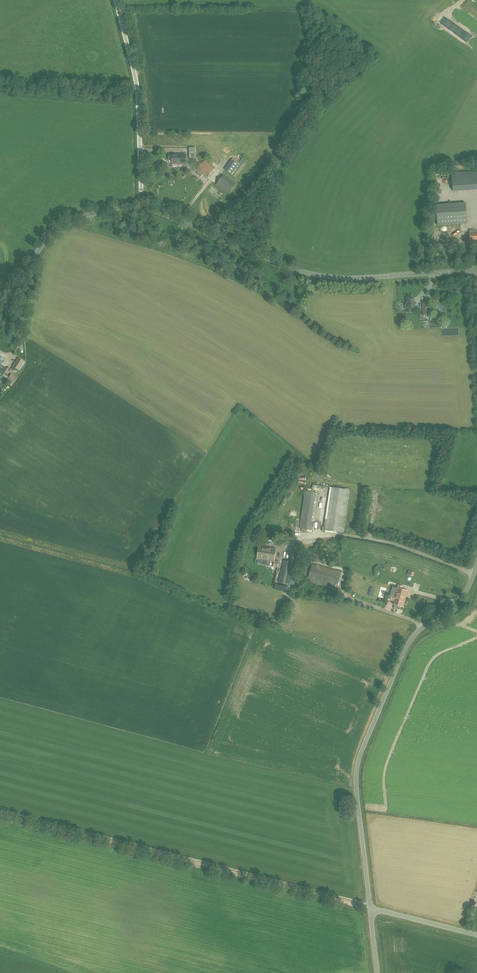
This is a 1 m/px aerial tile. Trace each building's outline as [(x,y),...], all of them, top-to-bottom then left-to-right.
[(476,14),(476,5),(469,1),(467,5),(474,8),(472,12),(476,14)] [(186,164),(186,155),(169,155),(169,160),(172,160),(172,164),(186,164)] [(231,174),(238,164),(239,163),(233,158),(224,170),(231,174)] [(207,178),(215,168),(204,161),(197,170),(195,172),(201,176),(202,174),(204,175),(207,178)] [(452,173),(453,191),(476,189),(476,171),(452,173)] [(229,194),(236,184),(224,175),(216,185),(229,194)] [(467,223),(466,203),(436,205),(437,225),(467,223)] [(411,296),(403,296),(403,304),(420,304),(420,299),(420,296),(415,296),(415,295),(411,295),(411,296)] [(23,342),(16,343),(17,355),(24,354),(23,342)] [(18,370),(23,362),(18,358),(13,366),(18,370)] [(15,381),(18,378),(11,373),(9,377),(15,381)] [(350,490),(331,487),(325,527),(323,527),(322,531),(324,531),(325,530),(343,533),(350,490)] [(305,491),(300,528),(301,529),(301,531),(306,532),(306,529),(313,530),(314,523),(312,522),(316,493),(312,492),(305,491)] [(257,559),(274,561),(276,548),(259,546),(257,559)] [(281,575),(279,582),(288,584),(288,583),(295,584),(299,563),(303,548),(293,546),(290,562),(283,560),(283,562),(280,575),(281,575)] [(304,552),(299,574),(304,575),(306,576),(309,561),(310,559),(309,559),(311,552),(311,551),(304,549),(304,552)] [(318,561),(320,554),(311,552),(309,559),(310,559),(318,561)] [(309,576),(308,580),(310,580),(309,582),(313,583),(334,588),(334,589),(337,590),(337,588),(342,572),(312,564),(309,576)] [(392,595),(391,600),(394,601),(393,604),(394,604),(394,605),(395,605),(395,604),(398,605),(398,606),(400,607),(401,606),(402,606),(403,606),(404,602),(405,599),(407,591),(402,589),(402,587),(403,587),(398,585),(398,586),(398,588),(395,596),(392,595)] [(385,588),(382,598),(387,600),(390,589),(385,588)]
